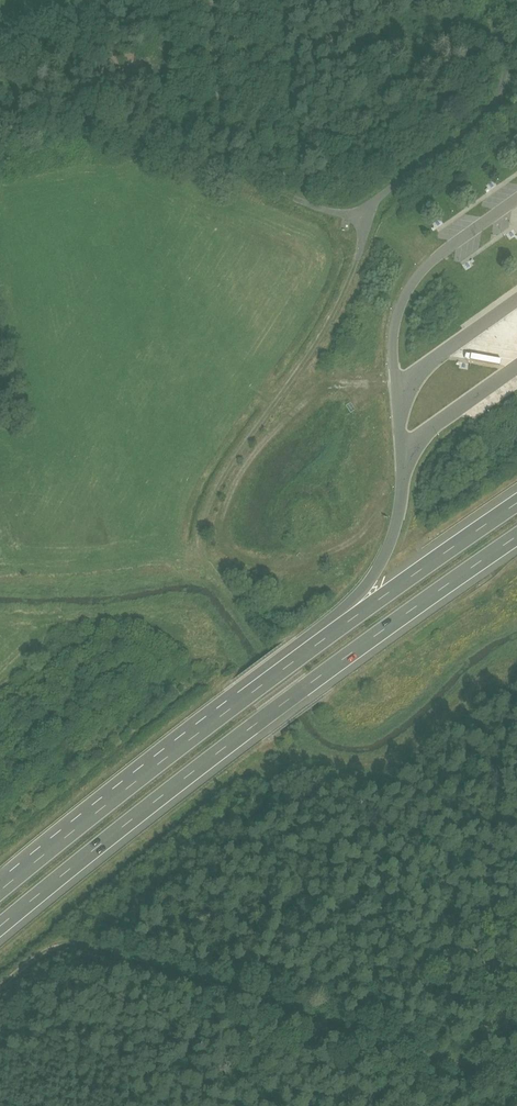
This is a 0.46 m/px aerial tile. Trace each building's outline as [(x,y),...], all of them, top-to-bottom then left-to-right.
[(499,391),(484,399),(489,410),(510,399),(506,392),(502,395),(499,391)]
